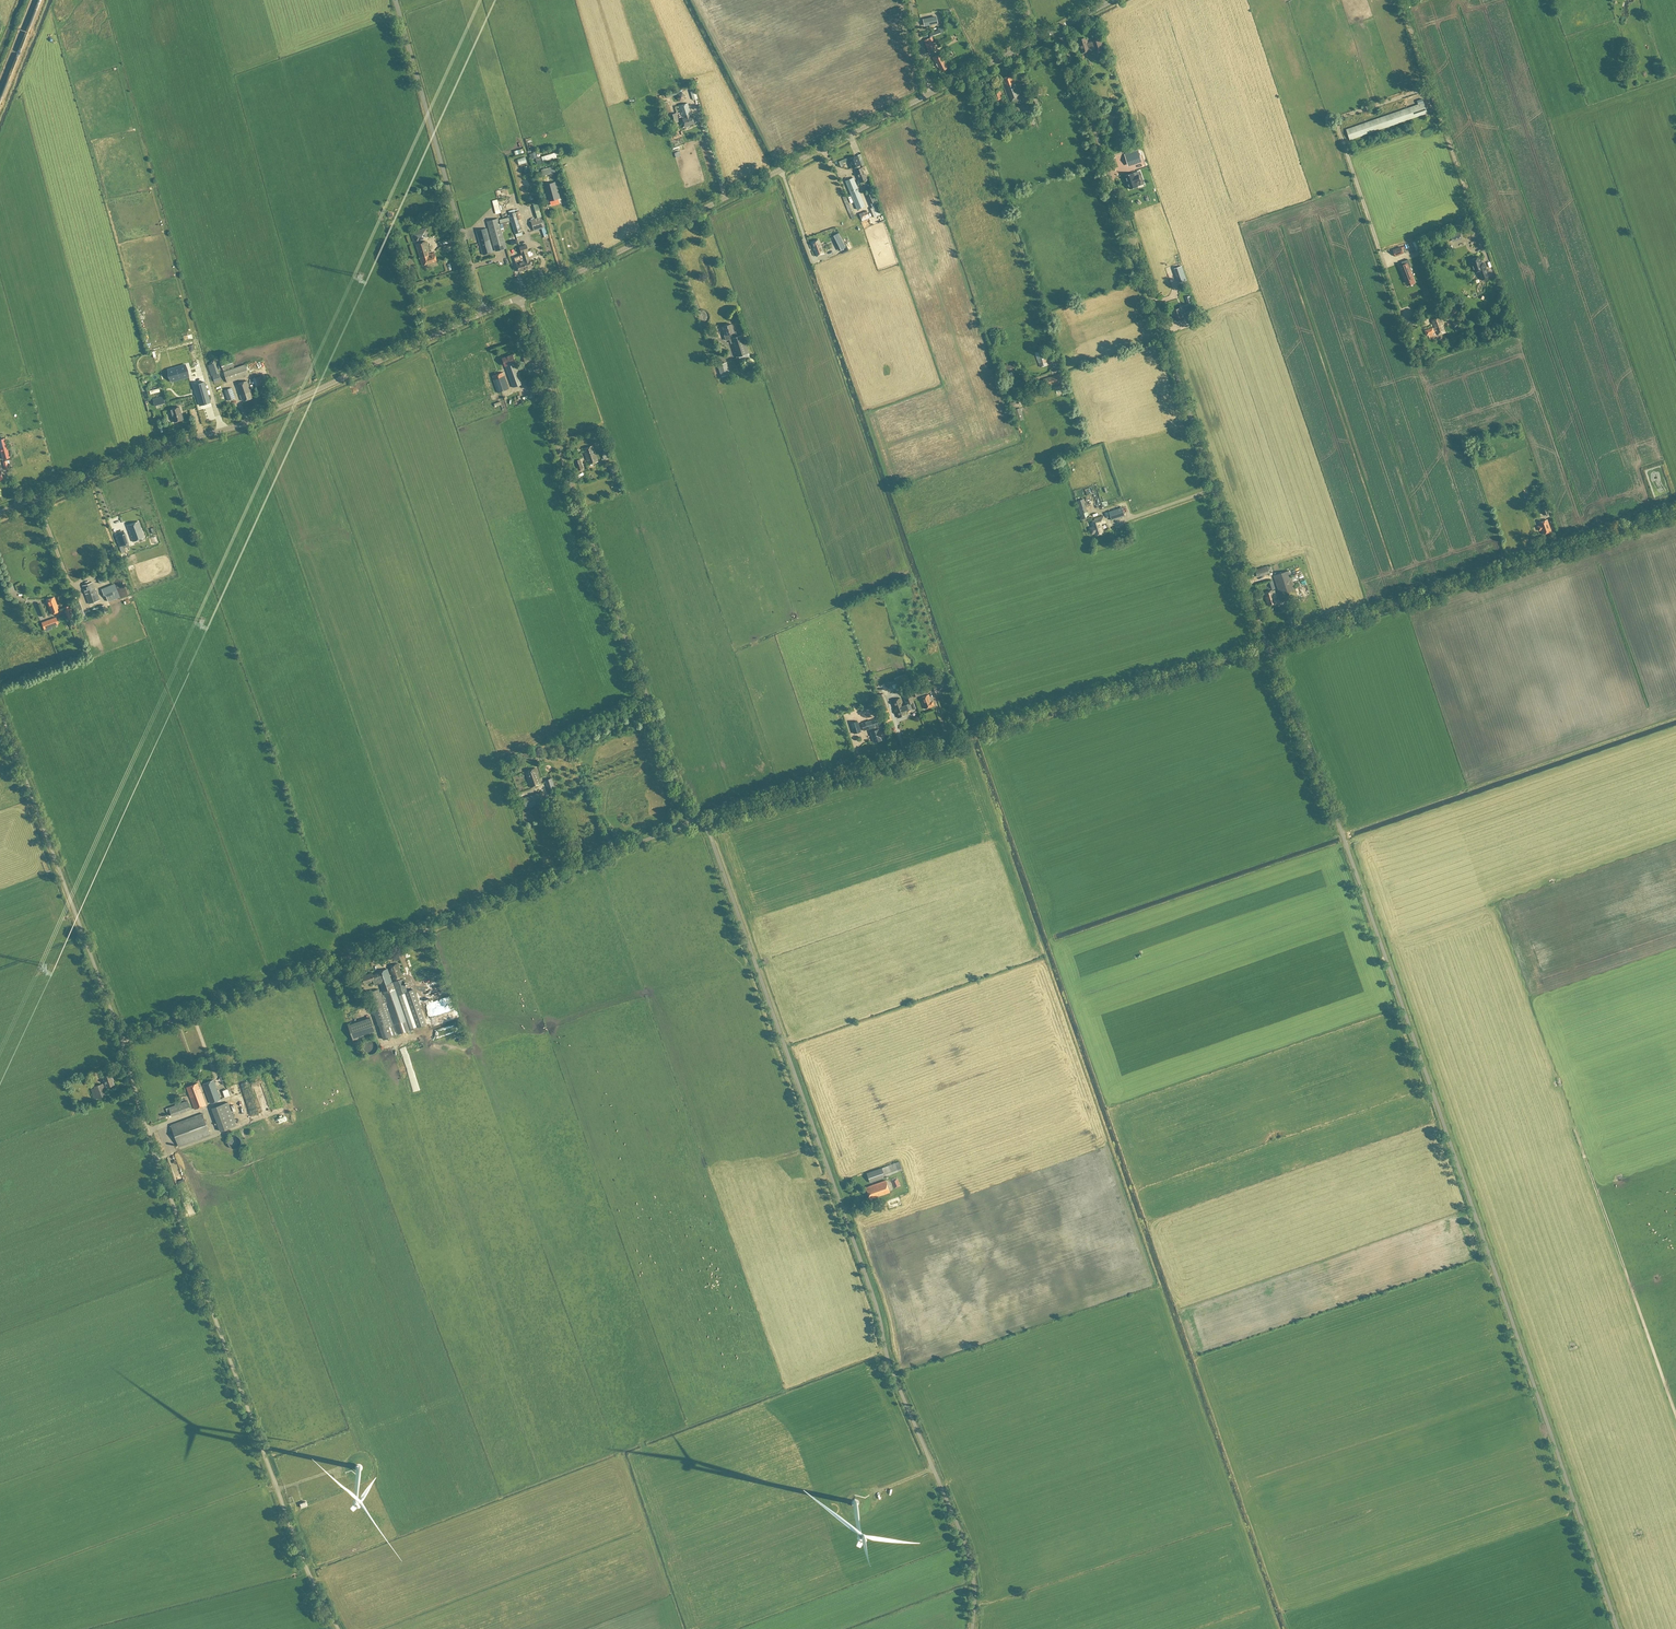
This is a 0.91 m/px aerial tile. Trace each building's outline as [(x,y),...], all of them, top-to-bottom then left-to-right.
[(937,23),(936,17),(922,20),(924,26),(937,23)] [(950,36),(938,42),(941,48),(952,41),(950,36)] [(928,39),(925,40),(930,52),(934,50),(931,43),(931,41),(932,41),(931,38),(928,39)] [(1087,43),(1086,40),(1085,40),(1085,39),(1078,40),(1079,42),(1078,42),(1081,54),(1087,52),(1089,57),(1090,59),(1092,60),(1094,60),(1096,59),(1097,58),(1098,56),(1098,54),(1097,50),(1103,49),(1100,38),(1091,41),(1091,42),(1087,43)] [(941,54),(932,58),(937,67),(938,67),(940,72),(947,68),(946,67),(947,67),(941,54)] [(1014,75),(1001,79),(1004,88),(1003,88),(1009,104),(1022,100),(1021,97),(1020,97),(1019,94),(1020,94),(1017,84),(1014,75)] [(1003,99),(999,89),(992,92),(995,102),(1003,99)] [(684,101),(685,96),(682,93),(677,94),(676,99),(679,102),(684,101)] [(667,102),(661,104),(664,114),(665,114),(665,115),(668,114),(668,113),(671,112),(667,102)] [(681,117),(691,114),(688,103),(678,106),(681,117)] [(1418,105),(1346,130),(1350,140),(1427,113),(1423,103),(1418,105)] [(1015,117),(1029,112),(1026,104),(1012,109),(1015,117)] [(1011,109),(997,114),(999,120),(1009,117),(1008,115),(1012,113),(1011,109)] [(679,122),(676,113),(668,115),(671,125),(679,122)] [(692,117),(691,114),(681,117),(682,119),(684,127),(694,124),(692,117)] [(680,135),(677,126),(671,128),(673,137),(680,135)] [(1128,164),(1141,160),(1138,152),(1125,156),(1128,164)] [(537,165),(556,159),(555,153),(535,159),(537,165)] [(854,170),(860,167),(859,166),(856,157),(848,160),(852,169),(853,168),(854,170)] [(554,167),(541,170),(542,176),(556,173),(554,167)] [(860,167),(854,170),(859,183),(868,180),(866,176),(865,176),(862,168),(860,169),(860,167)] [(1125,176),(1129,189),(1138,187),(1136,182),(1140,181),(1140,180),(1141,180),(1140,175),(1139,176),(1138,175),(1136,176),(1135,173),(1133,173),(1125,176)] [(853,178),(845,182),(855,206),(856,210),(865,207),(863,203),(853,178)] [(546,196),(548,202),(558,199),(554,183),(543,186),(546,194),(547,193),(547,196),(546,196)] [(877,201),(872,190),(866,193),(871,204),(877,201)] [(497,200),(492,201),(495,214),(500,213),(497,200)] [(852,213),(847,201),(844,202),(849,214),(852,213)] [(867,211),(859,214),(861,220),(869,217),(867,211)] [(513,231),(521,229),(515,212),(508,214),(513,231)] [(530,221),(533,232),(546,227),(542,216),(530,221)] [(491,239),(503,236),(498,219),(486,222),(491,239)] [(426,228),(410,233),(412,242),(429,237),(426,228)] [(479,243),(489,240),(486,228),(476,231),(479,243)] [(1459,230),(1449,233),(1452,241),(1462,238),(1459,230)] [(503,236),(491,239),(494,252),(506,249),(504,240),(503,236)] [(510,242),(511,246),(517,244),(515,240),(514,240),(513,238),(508,239),(509,242),(510,242)] [(835,240),(840,251),(845,248),(840,238),(835,240)] [(493,253),(489,240),(479,243),(483,255),(493,253)] [(823,254),(820,244),(818,240),(811,242),(816,256),(823,254)] [(426,242),(416,245),(422,266),(436,262),(434,254),(430,255),(426,242)] [(522,267),(523,271),(532,268),(527,252),(528,252),(526,245),(519,248),(522,255),(524,262),(525,266),(522,267)] [(1401,247),(1393,250),(1396,256),(1403,254),(1401,247)] [(514,258),(516,265),(518,272),(523,271),(522,267),(525,266),(524,262),(522,255),(514,258)] [(413,257),(402,260),(403,261),(401,262),(402,265),(404,264),(405,269),(407,268),(407,271),(414,269),(413,266),(415,265),(413,257)] [(1484,263),(1481,264),(1479,257),(1470,260),(1470,261),(1469,262),(1471,266),(1472,266),(1474,273),(1478,272),(1481,281),(1489,278),(1484,263)] [(1411,268),(1408,261),(1402,263),(1403,266),(1399,267),(1403,277),(1404,277),(1406,283),(1412,281),(1413,284),(1414,284),(1408,269),(1411,268)] [(1181,266),(1175,269),(1179,282),(1186,280),(1181,266)] [(1186,313),(1182,314),(1180,308),(1171,311),(1173,318),(1175,317),(1176,321),(1184,319),(1183,317),(1187,316),(1189,323),(1196,321),(1193,310),(1186,313)] [(1440,318),(1431,321),(1433,326),(1434,325),(1437,336),(1445,333),(1441,324),(1442,323),(1440,318)] [(1457,321),(1452,323),(1456,333),(1461,332),(1457,321)] [(738,357),(740,362),(750,359),(743,335),(737,337),(735,332),(733,333),(731,325),(722,327),(725,335),(723,335),(725,341),(729,339),(734,353),(735,353),(736,357),(738,357)] [(1043,350),(1035,353),(1037,361),(1040,368),(1048,365),(1043,350)] [(505,366),(512,388),(522,385),(514,363),(515,362),(512,355),(502,359),(504,366),(505,366)] [(222,361),(220,362),(223,371),(234,368),(231,359),(222,361)] [(730,374),(727,363),(717,366),(721,377),(730,374)] [(215,364),(209,366),(213,382),(220,380),(215,364)] [(173,369),(168,370),(169,372),(171,382),(172,381),(177,380),(189,377),(185,365),(173,369)] [(245,365),(223,372),(227,383),(248,375),(245,365)] [(502,373),(491,377),(497,393),(508,389),(502,373)] [(1059,375),(1044,379),(1046,387),(1062,382),(1059,375)] [(261,376),(252,379),(255,388),(264,385),(261,376)] [(536,376),(526,380),(529,387),(539,384),(536,376)] [(247,381),(236,385),(241,400),(242,400),(243,402),(252,399),(250,395),(252,394),(247,381)] [(1035,387),(1034,381),(1027,383),(1028,383),(1022,385),(1024,391),(1030,390),(1030,388),(1035,387)] [(204,382),(194,385),(200,406),(210,403),(204,382)] [(1016,395),(1014,386),(1007,388),(1009,397),(1016,395)] [(231,388),(224,391),(227,401),(235,398),(231,388)] [(179,407),(170,410),(171,414),(172,414),(174,422),(183,420),(179,407)] [(1024,419),(1020,408),(1013,410),(1016,422),(1024,419)] [(0,440),(0,450),(3,460),(9,458),(4,439),(0,440)] [(598,462),(593,446),(583,449),(588,465),(597,462),(598,462)] [(601,453),(604,460),(610,458),(608,450),(601,453)] [(574,461),(578,471),(583,469),(580,460),(574,461)] [(1089,519),(1083,499),(1076,501),(1082,521),(1089,519)] [(1547,505),(1540,507),(1543,515),(1549,513),(1547,505)] [(1122,508),(1109,512),(1111,520),(1124,516),(1122,508)] [(1105,523),(1103,516),(1094,519),(1095,522),(1091,523),(1093,530),(1090,531),(1091,535),(1094,534),(1095,536),(1104,533),(1101,524),(1105,523)] [(1547,520),(1538,523),(1539,526),(1537,527),(1539,531),(1541,530),(1543,535),(1551,532),(1547,520)] [(139,522),(127,526),(132,542),(144,538),(139,522)] [(116,534),(114,534),(115,537),(121,553),(125,552),(124,549),(128,547),(127,544),(128,544),(124,534),(117,536),(116,534)] [(1257,578),(1269,574),(1267,566),(1254,570),(1257,578)] [(1288,571),(1273,575),(1282,601),(1297,597),(1288,571)] [(99,584),(108,581),(107,576),(97,579),(99,584)] [(92,583),(82,586),(88,604),(99,601),(97,596),(92,583)] [(112,585),(101,589),(103,594),(103,596),(105,595),(107,599),(114,596),(115,598),(117,597),(114,588),(113,589),(112,585)] [(1276,603),(1272,590),(1264,593),(1268,606),(1276,603)] [(54,598),(46,601),(51,615),(59,612),(54,598)] [(70,606),(63,608),(68,621),(74,618),(70,606)] [(96,616),(97,609),(89,607),(87,614),(96,616)] [(55,618),(46,621),(48,628),(58,624),(55,618)] [(907,675),(894,680),(897,688),(910,683),(907,675)] [(945,680),(936,683),(931,684),(934,693),(948,689),(945,680)] [(925,684),(912,688),(915,697),(928,693),(925,684)] [(906,705),(909,704),(913,702),(909,690),(902,692),(906,705)] [(883,694),(876,696),(880,710),(888,707),(885,697),(884,696),(883,694)] [(928,695),(920,698),(924,710),(933,707),(932,706),(933,706),(932,701),(931,702),(928,695)] [(906,705),(903,706),(900,698),(892,701),(897,718),(906,715),(904,711),(911,709),(909,704),(906,705)] [(869,706),(873,716),(879,714),(876,704),(869,706)] [(880,718),(861,724),(863,731),(882,725),(880,718)] [(857,722),(850,724),(853,734),(861,732),(857,722)] [(882,729),(870,733),(874,743),(881,741),(880,738),(884,737),(882,729)] [(535,768),(525,772),(530,788),(540,784),(535,768)] [(551,778),(544,781),(548,790),(554,788),(551,778)] [(538,793),(522,799),(526,808),(541,803),(538,793)] [(388,967),(393,981),(402,978),(397,964),(388,967)] [(402,979),(392,983),(387,969),(376,973),(376,974),(373,975),(372,973),(362,976),(365,984),(373,981),(375,985),(379,983),(383,995),(382,995),(381,992),(379,993),(378,990),(368,993),(384,1039),(417,1028),(426,1025),(414,989),(406,991),(402,979)] [(422,973),(424,978),(432,974),(430,969),(422,973)] [(447,1011),(428,1018),(429,1021),(432,1020),(433,1021),(444,1017),(444,1016),(449,1014),(447,1011)] [(370,1018),(348,1025),(353,1041),(375,1033),(370,1018)] [(364,1044),(363,1046),(363,1048),(363,1051),(365,1053),(367,1054),(369,1055),(372,1055),(374,1054),(376,1052),(377,1050),(377,1048),(377,1045),(376,1043),(374,1041),(372,1040),(370,1040),(367,1041),(365,1042),(364,1044)] [(102,1085),(94,1087),(97,1099),(106,1096),(103,1087),(106,1086),(106,1087),(113,1085),(110,1074),(102,1077),(105,1084),(102,1085)] [(213,1080),(203,1084),(210,1104),(220,1100),(213,1080)] [(258,1098),(264,1095),(256,1080),(250,1084),(258,1098)] [(197,1084),(187,1088),(194,1109),(206,1105),(200,1089),(199,1089),(197,1084)] [(267,1105),(269,1109),(273,1107),(272,1105),(279,1103),(274,1090),(269,1092),(273,1103),(267,1105)] [(188,1101),(169,1108),(172,1117),(191,1110),(188,1101)] [(228,1103),(212,1108),(220,1131),(236,1126),(228,1103)] [(202,1114),(171,1126),(179,1147),(210,1135),(202,1114)] [(228,1140),(228,1143),(228,1145),(229,1147),(231,1148),(233,1149),(236,1149),(238,1148),(240,1146),(241,1144),(241,1142),(240,1140),(239,1138),(237,1137),(235,1136),(233,1136),(231,1137),(229,1139),(228,1140)] [(881,1169),(867,1174),(870,1183),(884,1178),(884,1177),(902,1171),(899,1162),(881,1169)] [(854,1183),(862,1179),(860,1174),(852,1178),(854,1183)] [(891,1180),(894,1189),(900,1187),(897,1179),(891,1180)] [(886,1181),(866,1188),(869,1199),(890,1192),(886,1181)]
